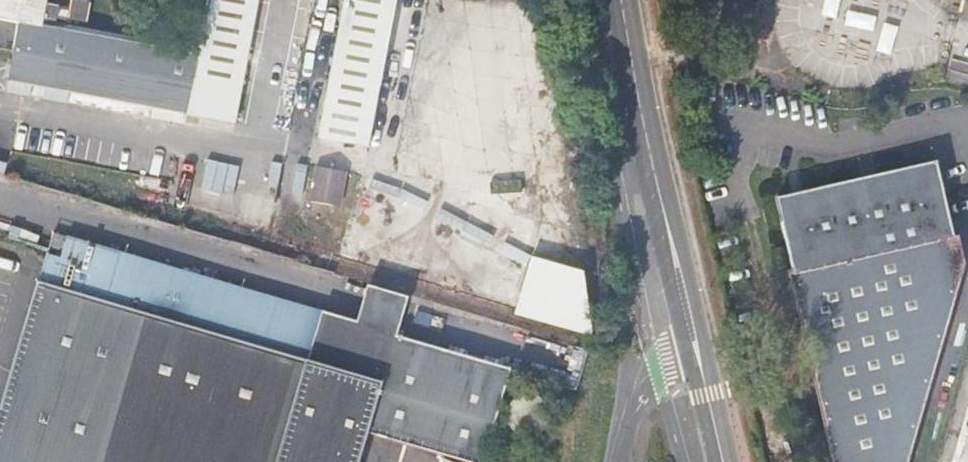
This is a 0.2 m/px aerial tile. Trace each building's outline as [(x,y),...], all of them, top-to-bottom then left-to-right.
[(241,94),(259,0),(207,0),(196,61),(40,34),(42,25),(55,28),(58,11),(46,9),(48,0),(0,0),(0,57),(12,60),(6,88),(184,120),(191,84),(241,94)] [(89,20),(92,1),(83,0),(74,0),(71,17),(89,20)] [(320,145),(369,155),(398,0),(347,0),(320,145)] [(234,129),(241,94),(191,84),(184,120),(234,129)] [(937,165),(780,199),(839,461),(905,461),(963,264),(937,165)] [(338,212),(343,180),(318,176),(312,207),(338,212)] [(375,389),(316,372),(323,348),(310,344),(317,321),(48,244),(0,408),(0,461),(354,461),(375,389)] [(589,335),(592,266),(532,257),(515,313),(589,335)] [(369,432),(467,461),(486,461),(515,369),(439,346),(425,393),(384,380),(369,432)] [(536,451),(501,440),(494,461),(532,461),(536,451)]
